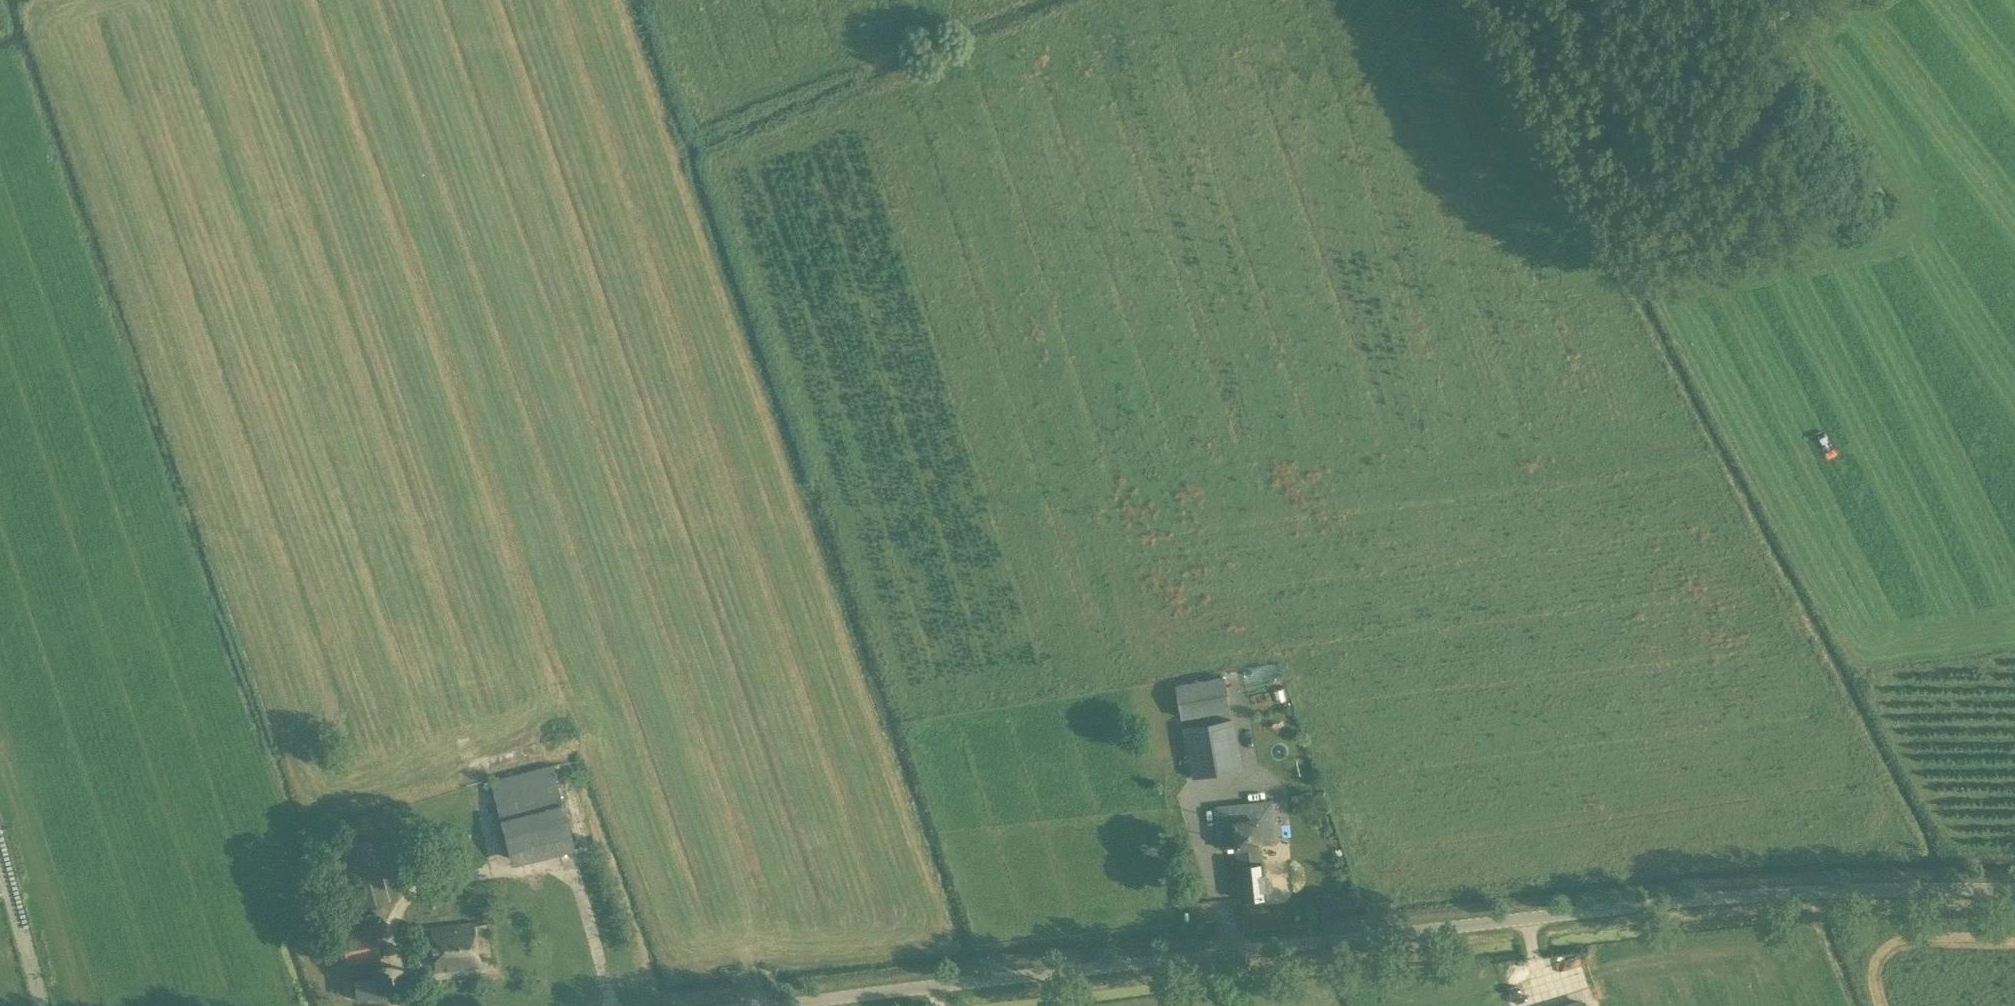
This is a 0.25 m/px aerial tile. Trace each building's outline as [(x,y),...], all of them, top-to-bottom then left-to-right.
[(1231,708),(1225,675),(1175,684),(1181,717),(1231,708)] [(1232,708),(1193,715),(1194,721),(1234,714),(1232,708)] [(1232,719),(1185,727),(1193,775),(1240,766),(1232,719)] [(553,763),(491,779),(513,865),(576,848),(553,763)] [(1220,847),(1236,845),(1241,899),(1266,896),(1261,843),(1277,841),(1273,800),(1215,806),(1220,847)] [(373,839),(332,850),(349,912),(390,901),(373,839)] [(377,922),(341,927),(346,964),(382,959),(377,922)] [(473,922),(434,931),(437,969),(479,966),(473,922)] [(394,976),(355,978),(357,998),(395,996),(394,976)]
